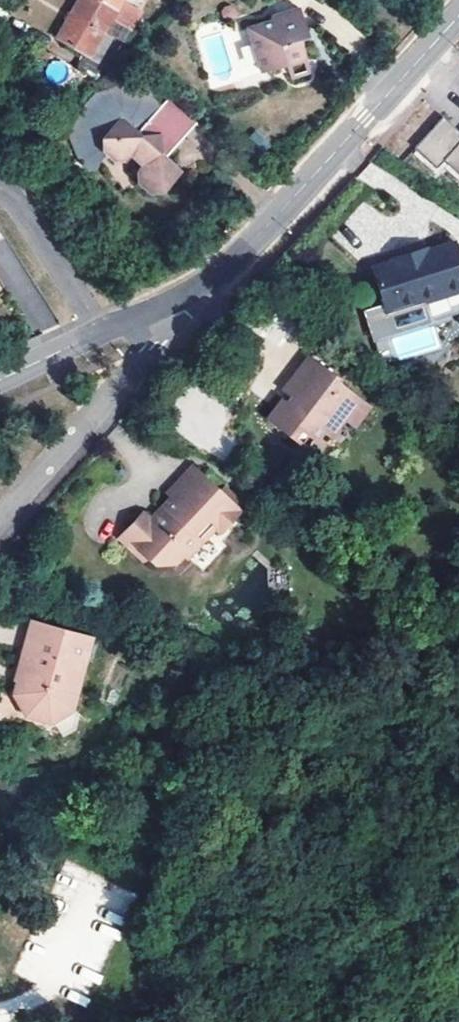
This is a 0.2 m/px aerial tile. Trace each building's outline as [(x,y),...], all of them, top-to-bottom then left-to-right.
[(100,83),(108,69),(99,64),(112,38),(106,35),(115,20),(137,32),(140,25),(96,0),(83,0),(59,42),(85,56),(78,71),(100,83)] [(140,25),(146,14),(125,3),(126,0),(96,0),(140,25)] [(249,28),(263,71),(307,57),(302,39),(310,36),(301,7),(272,17),(273,21),(249,28)] [(165,157),(194,125),(166,99),(158,109),(143,95),(120,90),(96,94),(80,112),(78,137),(84,160),(91,167),(106,152),(117,161),(138,162),(146,168),(141,172),(143,185),(153,195),(167,193),(180,180),(173,175),(178,170),(165,157)] [(412,145),(433,164),(441,156),(458,172),(458,131),(439,114),(412,145)] [(184,175),(178,170),(173,175),(180,180),(184,175)] [(428,253),(427,251),(399,261),(400,262),(380,268),(392,303),(364,312),(374,343),(376,343),(384,367),(443,348),(435,323),(458,314),(458,264),(452,245),(428,253)] [(397,255),(399,261),(427,251),(425,246),(397,255)] [(291,437),(315,434),(319,429),(327,435),(341,418),(352,425),(367,404),(334,380),(337,376),(308,355),(282,389),(289,394),(286,399),(282,396),(265,418),(291,437)] [(315,434),(291,437),(305,448),(315,434)] [(192,471),(169,497),(174,501),(151,525),(145,519),(128,538),(150,558),(152,557),(154,559),(162,566),(177,566),(184,556),(189,560),(216,529),(221,533),(244,506),(226,491),(221,496),(192,471)] [(150,558),(128,538),(125,542),(149,565),(154,559),(152,557),(150,558)] [(19,697),(33,718),(59,724),(58,722),(77,712),(78,708),(96,639),(36,624),(28,652),(35,653),(28,678),(26,684),(23,683),(19,697)] [(83,717),(78,708),(77,712),(58,722),(59,724),(67,739),(80,732),(83,717)] [(11,1016),(41,1001),(34,988),(4,1004),(11,1016)]
